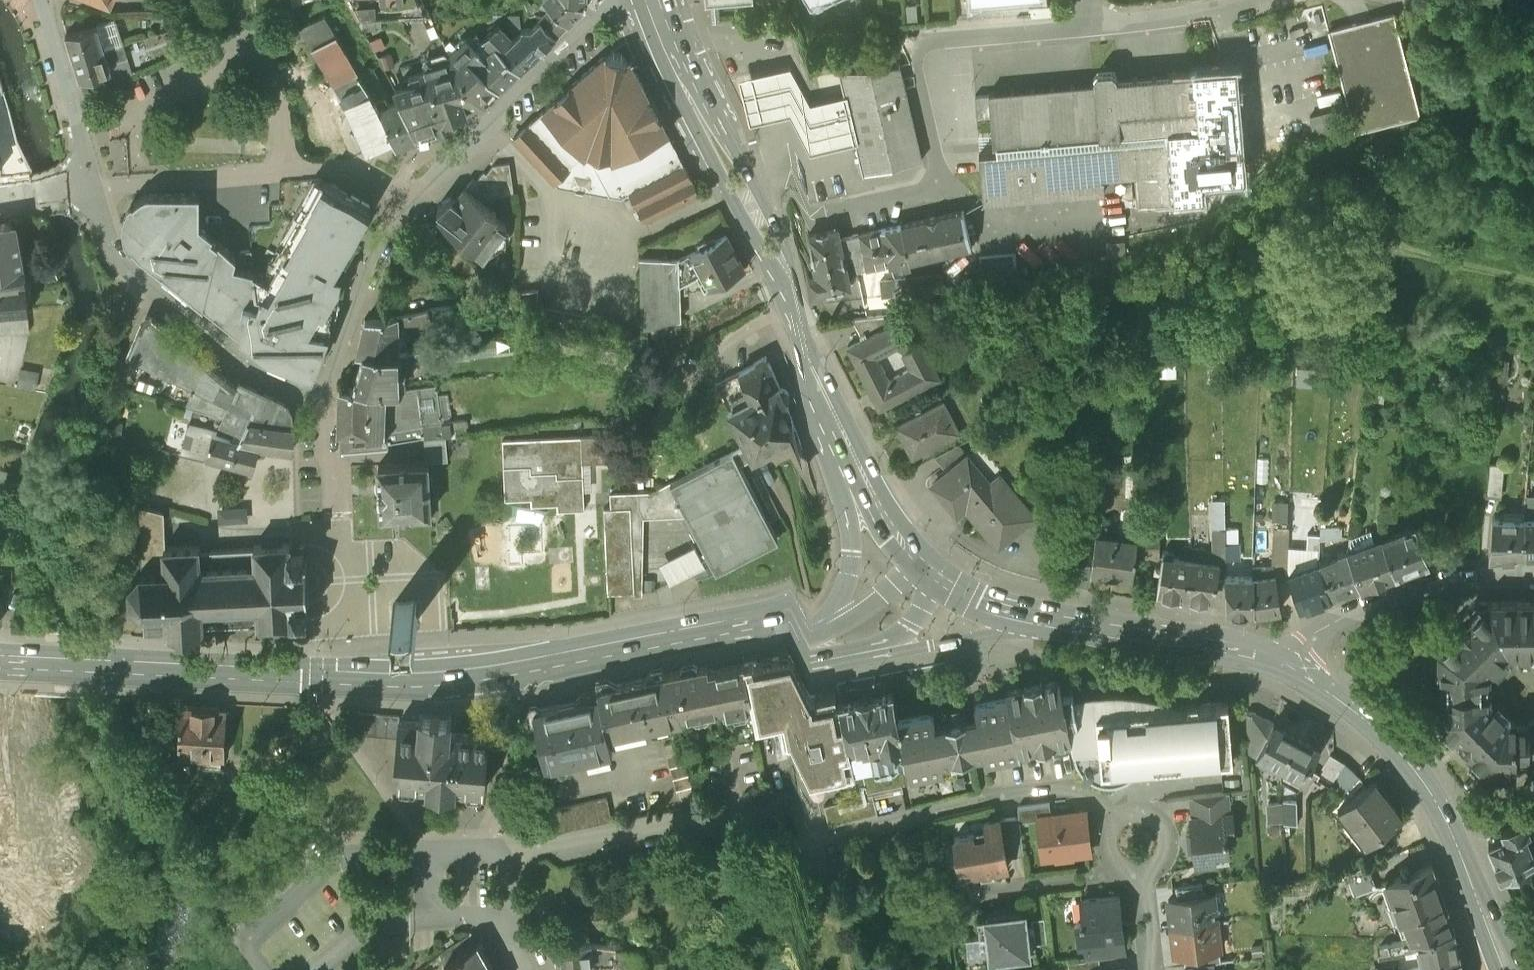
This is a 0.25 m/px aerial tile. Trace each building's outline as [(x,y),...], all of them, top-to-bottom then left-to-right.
[(111,29),(112,29),(113,29),(115,29),(116,28),(117,28),(118,27),(119,25),(119,24),(119,23),(119,21),(118,20),(117,19),(116,17),(115,17),(121,2),(121,1),(121,0),(71,0),(61,23),(62,25),(65,28),(101,43),(102,43),(103,43),(103,42),(104,42),(110,28),(111,29)] [(346,12),(346,0),(298,0),(299,30),(316,29),(315,13),(346,12)] [(347,33),(362,28),(362,17),(381,17),(397,16),(396,0),(346,0),(346,12),(347,33)] [(433,16),(432,7),(447,7),(447,0),(396,0),(397,16),(406,14),(433,16)] [(585,19),(586,0),(485,0),(485,6),(485,18),(558,19),(585,19)] [(703,36),(751,31),(750,21),(761,19),(770,16),(777,14),(784,12),(793,10),(801,11),(812,9),(821,6),(828,3),(835,0),(699,0),(703,36)] [(1420,114),(1395,13),(1329,29),(1355,131),(1420,114)] [(391,42),(351,55),(354,60),(422,56),(426,55),(406,14),(397,16),(381,17),(391,42)] [(391,42),(381,17),(362,17),(362,28),(347,33),(341,35),(351,55),(391,42)] [(566,62),(583,45),(585,19),(558,19),(540,37),(542,39),(566,62)] [(536,59),(552,75),(566,62),(542,39),(531,50),(533,53),(534,52),(540,55),(536,59)] [(341,147),(365,137),(355,119),(319,56),(296,69),(341,147)] [(528,68),(518,68),(516,72),(508,82),(497,93),(516,112),(552,75),(536,59),(528,68)] [(857,140),(865,172),(920,159),(900,65),(840,70),(846,92),(857,140)] [(471,107),(494,133),(495,133),(516,112),(497,93),(508,82),(493,66),(472,86),(482,97),(471,107)] [(90,67),(59,76),(73,124),(104,115),(95,82),(100,81),(98,76),(93,77),(90,67)] [(979,151),(982,203),(1105,194),(1104,177),(1138,175),(1140,202),(1202,198),(1199,145),(1180,147),(1179,131),(1199,130),(1195,76),(1116,81),(1116,76),(1111,72),(1098,73),(1093,79),(1093,86),(988,93),(992,143),(996,143),(997,149),(979,151)] [(446,100),(445,100),(456,121),(462,132),(478,148),(479,147),(494,133),(471,107),(482,97),(472,86),(467,80),(446,100)] [(795,104),(735,119),(746,166),(805,152),(857,140),(846,92),(795,104)] [(568,212),(571,216),(588,218),(592,216),(605,241),(618,243),(627,239),(639,263),(650,265),(697,241),(626,103),(624,104),(622,100),(619,95),(615,95),(612,93),(603,100),(601,98),(510,183),(552,227),(568,212)] [(386,96),(376,99),(380,111),(390,108),(386,96)] [(420,108),(422,115),(425,123),(429,136),(434,153),(439,169),(457,164),(455,158),(467,154),(467,151),(478,148),(462,132),(456,121),(445,100),(420,108)] [(366,112),(355,119),(365,137),(374,153),(384,150),(381,143),(366,112)] [(408,128),(390,133),(396,145),(404,161),(413,185),(441,176),(439,169),(434,153),(429,136),(425,123),(422,115),(404,121),(405,123),(406,122),(408,128)] [(349,165),(362,196),(389,183),(383,169),(374,153),(365,137),(341,147),(349,165)] [(384,150),(374,153),(383,169),(389,183),(392,192),(413,185),(404,161),(396,145),(384,150)] [(504,208),(489,210),(482,220),(479,218),(472,227),(468,225),(461,235),(484,252),(489,244),(510,241),(504,208)] [(902,225),(910,260),(970,247),(960,212),(902,225)] [(367,253),(321,227),(316,224),(302,248),(303,249),(280,289),(275,286),(266,302),(263,301),(260,319),(259,322),(249,316),(252,338),(257,341),(254,351),(256,371),(294,387),(299,373),(324,377),(326,365),(314,362),(316,349),(332,352),(335,330),(338,330),(340,316),(328,314),(325,312),(343,283),(342,283),(347,274),(353,278),(367,253)] [(911,265),(910,260),(902,225),(882,229),(890,264),(899,262),(900,267),(911,265)] [(839,244),(836,228),(807,234),(815,274),(806,277),(810,295),(848,287),(842,256),(839,244)] [(866,269),(890,264),(882,229),(847,237),(848,242),(851,254),(862,251),(866,269)] [(446,243),(432,254),(440,260),(434,268),(478,303),(502,273),(489,263),(492,259),(484,252),(461,235),(451,247),(446,243)] [(213,288),(194,273),(194,237),(142,237),(136,240),(131,244),(127,247),(127,258),(121,258),(119,267),(119,276),(122,284),(126,292),(132,298),(197,350),(213,288)] [(842,256),(851,254),(848,242),(839,244),(842,256)] [(626,245),(621,247),(627,258),(632,256),(626,245)] [(1014,278),(1012,256),(978,258),(980,281),(1014,278)] [(21,322),(16,292),(7,293),(5,283),(8,282),(5,266),(0,267),(0,356),(19,354),(22,354),(21,337),(16,337),(15,322),(21,322)] [(880,283),(882,298),(944,291),(943,277),(880,283)] [(688,300),(677,307),(677,309),(675,309),(676,343),(704,335),(740,316),(723,282),(687,300),(688,300)] [(299,373),(294,387),(256,371),(254,351),(257,341),(252,338),(249,316),(246,295),(233,297),(233,301),(231,301),(223,294),(213,292),(214,289),(213,288),(197,350),(198,351),(199,347),(216,351),(213,361),(233,366),(232,370),(231,371),(231,372),(235,373),(240,374),(239,382),(265,403),(309,420),(325,377),(324,377),(299,373)] [(675,308),(635,306),(636,372),(647,371),(652,387),(677,380),(676,343),(675,309),(675,308)] [(47,312),(37,315),(41,326),(50,323),(47,312)] [(883,316),(852,319),(860,334),(865,331),(867,335),(888,325),(883,316)] [(852,343),(848,345),(879,406),(938,376),(921,342),(903,351),(911,367),(889,378),(877,355),(899,344),(889,324),(888,325),(867,335),(865,331),(860,334),(850,339),(852,343)] [(392,370),(400,373),(437,367),(436,353),(392,361),(392,370)] [(21,378),(19,354),(0,356),(0,380),(21,378)] [(358,400),(394,399),(392,370),(392,361),(364,365),(360,366),(352,400),(358,400)] [(231,435),(141,362),(122,403),(224,450),(231,435)] [(412,406),(416,409),(492,396),(489,382),(411,394),(412,406)] [(358,400),(350,433),(364,433),(380,433),(396,432),(396,427),(402,427),(401,411),(396,411),(396,399),(394,399),(358,400)] [(943,400),(897,424),(913,454),(958,431),(943,400)] [(779,432),(777,432),(763,404),(743,414),(746,420),(739,423),(745,437),(728,446),(731,452),(726,454),(742,488),(730,494),(736,508),(799,476),(797,473),(799,471),(799,470),(800,468),(800,467),(800,465),(799,463),(798,461),(796,460),(794,460),(792,460),(791,460),(783,445),(785,443),(786,442),(786,440),(786,438),(785,435),(784,434),(783,433),(781,432),(779,432)] [(428,413),(430,428),(448,426),(446,411),(428,413)] [(713,429),(726,454),(731,452),(728,446),(745,437),(739,423),(746,420),(743,414),(713,429)] [(277,449),(272,447),(234,429),(231,435),(224,450),(218,464),(216,469),(238,478),(244,466),(285,473),(285,458),(283,454),(280,451),(277,449)] [(399,432),(396,432),(380,433),(387,487),(421,482),(444,478),(446,478),(445,466),(421,469),(420,466),(436,464),(436,461),(445,460),(442,439),(433,440),(432,430),(399,434),(399,432)] [(364,439),(364,433),(350,433),(336,433),(335,472),(337,472),(337,475),(363,476),(363,472),(378,472),(379,439),(364,439)] [(958,443),(934,456),(947,471),(967,454),(958,443)] [(646,448),(637,444),(632,455),(641,459),(646,448)] [(975,471),(980,467),(968,453),(967,454),(947,471),(932,483),(957,513),(966,505),(994,539),(1009,527),(1012,532),(1029,518),(1016,502),(1020,499),(1017,495),(999,474),(991,481),(987,485),(975,471)] [(216,469),(218,464),(187,455),(184,466),(214,475),(216,469)] [(1503,467),(1489,465),(1485,497),(1500,498),(1503,467)] [(244,466),(238,478),(235,486),(242,488),(254,490),(253,491),(287,496),(290,473),(285,473),(244,466)] [(991,481),(980,467),(975,471),(987,485),(991,481)] [(238,478),(216,469),(214,475),(212,480),(235,486),(238,478)] [(207,478),(182,472),(175,501),(201,506),(201,502),(202,500),(206,479),(207,478)] [(421,482),(423,508),(424,508),(446,506),(444,478),(421,482)] [(248,513),(253,491),(254,490),(242,488),(235,486),(212,480),(206,479),(202,500),(228,507),(248,513)] [(337,485),(337,498),(385,495),(384,488),(381,479),(337,485)] [(527,550),(553,550),(553,556),(580,555),(579,515),(584,515),(584,508),(607,507),(606,481),(498,484),(500,545),(527,544),(527,550)] [(1033,514),(1032,515),(1036,520),(1049,509),(1028,484),(1017,495),(1020,499),(1033,514)] [(1159,490),(1148,490),(1147,506),(1158,506),(1159,490)] [(730,494),(648,535),(607,537),(608,552),(601,552),(605,638),(640,637),(641,562),(687,561),(714,614),(775,583),(736,508),(730,494)] [(1016,502),(1029,518),(1032,515),(1033,514),(1020,499),(1016,502)] [(1533,555),(1533,499),(1525,499),(1523,513),(1523,518),(1525,555),(1533,555)] [(410,509),(374,511),(377,560),(389,560),(390,567),(426,565),(426,558),(427,558),(424,508),(423,508),(418,508),(418,504),(410,504),(410,509)] [(1523,518),(1523,513),(1502,513),(1502,519),(1491,519),(1488,558),(1525,555),(1523,518)] [(1147,530),(1147,528),(1138,526),(1138,530),(1139,531),(1138,539),(1136,553),(1147,555),(1147,530)] [(1320,528),(1319,540),(1341,538),(1340,526),(1320,528)] [(1009,527),(994,539),(998,544),(1012,532),(1009,527)] [(1213,555),(1217,559),(1225,559),(1225,542),(1225,527),(1214,527),(1213,555)] [(1414,527),(1383,538),(1396,574),(1427,563),(1423,550),(1428,548),(1423,533),(1417,535),(1414,527)] [(1274,573),(1288,570),(1288,530),(1273,529),(1271,566),(1273,566),(1274,573)] [(1147,530),(1147,555),(1156,556),(1160,549),(1161,531),(1147,530)] [(1369,531),(1348,539),(1347,551),(1361,588),(1396,574),(1383,538),(1374,542),(1369,531)] [(1138,539),(1097,534),(1092,570),(1133,576),(1136,553),(1138,539)] [(1225,542),(1225,559),(1238,559),(1238,542),(1225,542)] [(1206,549),(1190,547),(1191,560),(1186,595),(1214,599),(1219,564),(1204,562),(1206,549)] [(1305,552),(1310,567),(1319,564),(1318,559),(1318,548),(1305,552)] [(1173,552),(1163,551),(1160,567),(1155,566),(1154,573),(1159,574),(1157,591),(1186,595),(1191,560),(1185,559),(1172,558),(1173,552)] [(1338,557),(1319,564),(1331,598),(1361,588),(1347,551),(1337,555),(1338,557)] [(158,559),(134,553),(136,617),(134,617),(134,619),(123,631),(124,647),(136,659),(137,659),(138,681),(197,679),(197,673),(252,671),(252,674),(289,672),(289,670),(301,669),(300,652),(303,652),(300,609),(298,610),(297,592),(285,593),(285,590),(248,592),(248,594),(194,597),(194,593),(160,594),(158,559)] [(1288,574),(1300,608),(1331,598),(1319,564),(1310,567),(1288,574)] [(1253,567),(1253,579),(1254,613),(1281,610),(1275,577),(1274,573),(1273,566),(1271,566),(1253,567)] [(1253,579),(1226,577),(1227,612),(1254,613),(1253,579)] [(1508,653),(1477,603),(1461,620),(1466,625),(1459,631),(1454,626),(1431,650),(1430,681),(1445,682),(1479,682),(1488,682),(1488,673),(1508,653)] [(1477,603),(1508,653),(1533,653),(1533,603),(1477,603)] [(391,650),(388,653),(389,657),(390,661),(390,665),(390,668),(389,672),(392,675),(395,674),(399,673),(402,673),(405,673),(411,674),(414,671),(412,668),(411,665),(411,662),(411,658),(411,655),(412,652),(409,649),(406,650),(402,651),(399,651),(396,651),(393,651),(391,650)] [(975,705),(977,718),(984,754),(986,763),(1021,756),(1019,750),(1036,746),(1037,748),(1054,745),(1054,742),(1071,739),(1065,695),(1062,695),(1059,680),(1042,683),(1042,681),(1024,685),(1025,687),(1007,690),(1008,699),(975,705)] [(1479,682),(1445,682),(1445,693),(1479,693),(1479,682)] [(865,790),(910,779),(910,776),(898,720),(893,693),(841,703),(840,702),(837,703),(835,695),(815,699),(815,696),(809,697),(825,780),(854,774),(858,795),(824,804),(829,824),(878,812),(873,792),(866,793),(865,790)] [(1509,721),(1488,701),(1488,693),(1479,693),(1445,693),(1431,693),(1431,722),(1455,746),(1459,741),(1467,748),(1462,753),(1485,775),(1513,775),(1514,758),(1514,724),(1514,721),(1509,721)] [(1080,699),(1074,700),(1073,694),(1065,695),(1071,739),(1074,756),(1076,763),(1079,768),(1081,772),(1085,776),(1089,779),(1095,782),(1102,785),(1109,785),(1117,785),(1122,783),(1130,780),(1134,776),(1137,773),(1140,769),(1233,762),(1228,703),(1180,707),(1171,705),(1162,702),(1153,700),(1143,698),(1133,697),(1124,697),(1116,696),(1105,696),(1096,697),(1087,698),(1080,699)] [(825,780),(809,697),(742,711),(750,752),(755,774),(778,769),(782,789),(825,780)] [(661,722),(679,762),(720,754),(721,758),(750,752),(742,711),(704,718),(702,712),(660,719),(661,722)] [(933,713),(898,720),(910,776),(945,770),(943,762),(972,756),(965,720),(935,726),(933,713)] [(977,718),(965,720),(972,756),(977,755),(984,754),(977,718)] [(604,783),(680,766),(679,762),(661,722),(594,736),(596,744),(604,783)] [(1265,732),(1246,723),(1250,766),(1253,767),(1267,741),(1262,738),(1265,732)] [(1526,724),(1514,724),(1514,758),(1526,758),(1526,724)] [(1281,780),(1281,768),(1281,767),(1297,738),(1275,726),(1270,735),(1265,732),(1262,738),(1267,741),(1253,767),(1275,779),(1281,780)] [(1297,738),(1281,767),(1304,779),(1320,750),(1297,738)] [(596,744),(529,758),(536,792),(541,812),(607,798),(604,783),(596,744)] [(220,758),(175,756),(173,806),(192,806),(191,818),(215,819),(216,808),(218,808),(220,758)] [(1344,766),(1331,757),(1319,780),(1331,788),(1344,766)] [(395,765),(348,761),(347,782),(392,785),(393,769),(395,769),(395,765)] [(393,832),(422,834),(421,838),(450,840),(450,837),(479,839),(484,784),(455,781),(455,783),(445,783),(447,765),(415,763),(415,771),(395,769),(393,769),(392,785),(390,808),(395,808),(393,832)] [(1344,766),(1331,788),(1342,798),(1360,780),(1345,764),(1344,766)] [(1304,779),(1281,767),(1281,768),(1281,780),(1298,789),(1304,779)] [(1376,784),(1338,811),(1351,829),(1354,827),(1368,847),(1403,821),(1376,784)] [(684,786),(660,793),(676,850),(700,843),(684,786)] [(1191,795),(1194,817),(1229,813),(1227,792),(1191,795)] [(1298,801),(1286,802),(1287,826),(1299,825),(1298,801)] [(1037,817),(1051,816),(1049,802),(1017,806),(1019,816),(1019,819),(1035,817),(1037,817)] [(1283,823),(1282,803),(1270,804),(1271,823),(1283,823)] [(1051,816),(1037,817),(1041,859),(1054,858),(1055,861),(1075,859),(1074,855),(1093,854),(1088,811),(1051,816)] [(1231,813),(1229,813),(1194,817),(1192,817),(1193,832),(1191,832),(1193,850),(1195,850),(1197,864),(1215,862),(1214,852),(1228,851),(1227,836),(1233,835),(1231,813)] [(1008,856),(1002,818),(1001,816),(984,819),(985,828),(953,834),(959,876),(981,872),(981,877),(994,876),(993,870),(1010,867),(1008,856)] [(1023,854),(1019,819),(1019,816),(1002,818),(1008,856),(1023,854)] [(1502,879),(1533,865),(1533,857),(1526,839),(1530,837),(1524,822),(1491,836),(1492,838),(1486,840),(1502,879)] [(1368,868),(1346,877),(1354,899),(1376,891),(1368,868)] [(1398,905),(1412,942),(1418,941),(1454,932),(1431,870),(1385,886),(1393,907),(1398,905)] [(1175,896),(1204,893),(1203,882),(1174,885),(1175,896)] [(1165,897),(1168,927),(1220,921),(1219,915),(1215,915),(1215,910),(1219,910),(1217,891),(1204,893),(1175,896),(1165,897)] [(1079,943),(1085,943),(1084,942),(1114,939),(1117,939),(1114,918),(1119,917),(1117,895),(1080,898),(1083,919),(1076,920),(1079,943)] [(1027,910),(1021,911),(1021,907),(987,910),(987,914),(978,915),(980,934),(966,936),(967,948),(973,947),(973,950),(980,949),(980,953),(986,952),(986,956),(993,955),(993,959),(1024,956),(1024,953),(1035,951),(1035,943),(1034,933),(1033,933),(1029,933),(1027,910)] [(1032,917),(1033,933),(1034,933),(1035,943),(1047,942),(1044,916),(1032,917)] [(1123,955),(1119,917),(1114,918),(1117,939),(1114,939),(1116,956),(1123,955)] [(1168,927),(1172,955),(1183,954),(1219,950),(1222,950),(1220,921),(1168,927)] [(1420,950),(1424,969),(1460,961),(1454,932),(1418,941),(1420,950)] [(1086,959),(1099,957),(1116,956),(1114,939),(1084,942),(1085,943),(1086,959)] [(1420,950),(1418,941),(1412,942),(1381,950),(1382,962),(1413,954),(1420,950)] [(1183,954),(1185,965),(1214,962),(1220,961),(1219,950),(1183,954)] [(1099,957),(1086,959),(1068,961),(1069,969),(1101,969),(1099,957)] [(1460,961),(1424,969),(1420,969),(1462,969),(1460,961)]
